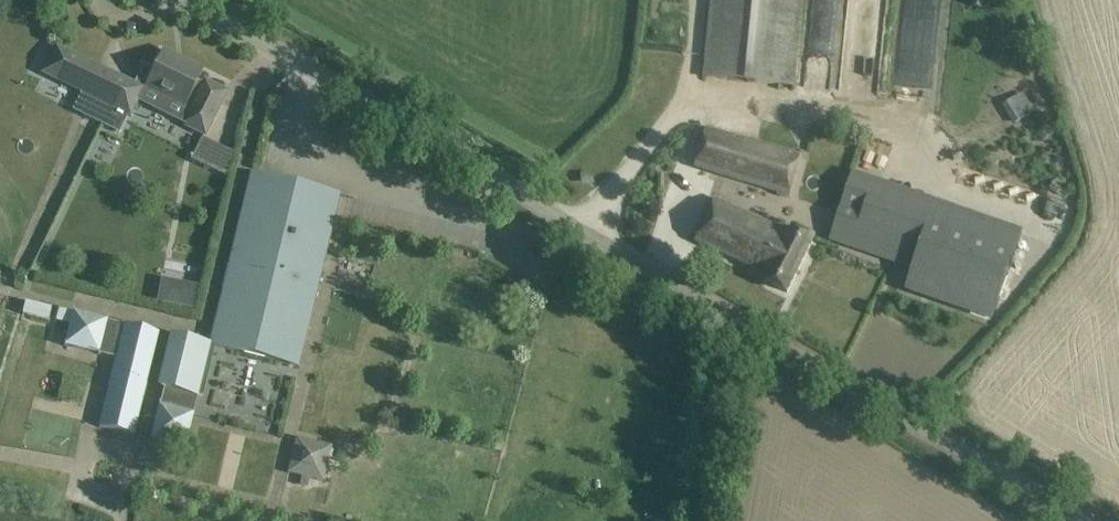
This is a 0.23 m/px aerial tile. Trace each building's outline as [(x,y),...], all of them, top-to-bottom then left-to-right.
[(705,77),(795,86),(804,0),(713,0),(705,77)] [(56,48),(44,72),(83,91),(73,111),(119,133),(128,113),(129,114),(141,90),(146,88),(192,111),(185,125),(204,134),(225,93),(205,83),(204,84),(197,80),(201,71),(199,70),(199,72),(164,54),(165,53),(163,52),(154,71),(144,67),(135,86),(56,48)] [(1006,103),(1016,121),(1032,112),(1021,94),(1006,103)] [(801,156),(707,128),(695,168),(789,196),(801,156)] [(340,195),(251,174),(210,345),(298,366),(340,195)] [(853,176),(833,239),(915,267),(907,288),(992,318),(1022,235),(853,176)] [(791,236),(717,200),(696,243),(769,278),(767,283),(787,293),(814,238),(794,229),(791,236)] [(160,286),(156,302),(194,310),(198,286),(177,281),(175,289),(160,286)] [(26,302),(23,315),(48,321),(51,308),(26,302)] [(124,324),(124,325),(107,321),(108,320),(72,311),(63,347),(99,356),(99,355),(116,359),(99,427),(133,435),(158,332),(124,324)] [(198,397),(211,346),(176,338),(164,389),(175,392),(170,409),(160,406),(151,440),(186,449),(194,414),(190,413),(194,396),(198,397)] [(332,447),(296,438),(287,474),(323,483),(332,447)]
